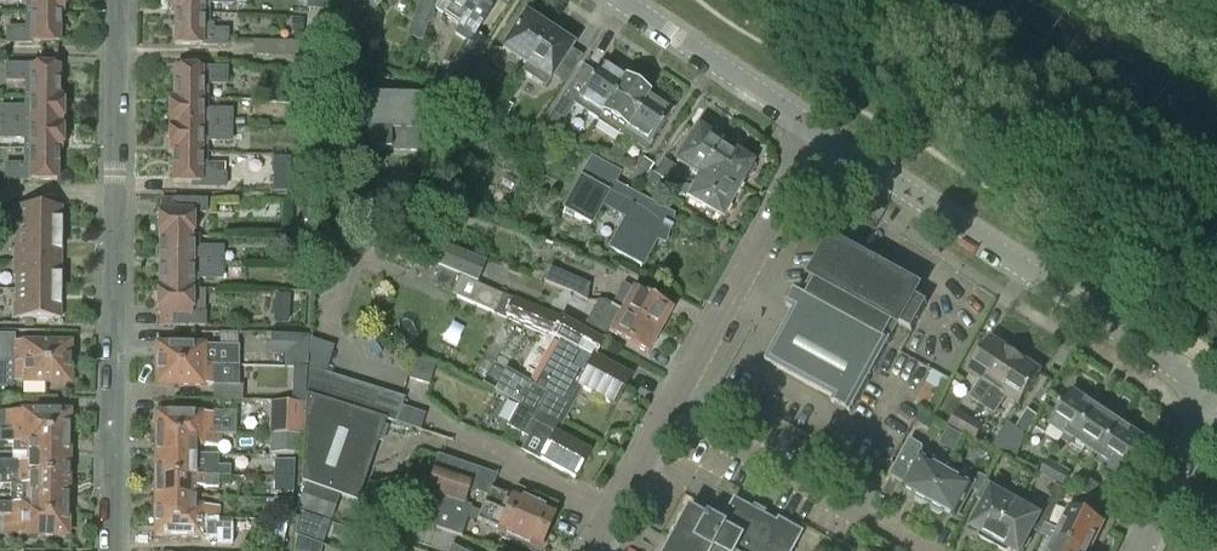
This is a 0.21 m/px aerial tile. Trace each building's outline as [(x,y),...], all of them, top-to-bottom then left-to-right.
[(2,4),(26,5),(26,13),(58,13),(59,15),(63,15),(64,0),(2,0),(2,4)] [(175,17),(207,18),(208,4),(232,4),(232,0),(170,0),(170,17),(175,17)] [(307,9),(322,9),(323,0),(308,0),(307,9)] [(362,5),(373,11),(380,0),(365,0),(362,5)] [(422,42),(437,0),(418,0),(406,37),(422,42)] [(442,15),(458,26),(453,34),(466,42),(473,32),(474,33),(496,0),(451,0),(449,3),(449,4),(442,15)] [(7,30),(7,44),(58,44),(59,15),(58,13),(26,13),(26,30),(7,30)] [(501,50),(525,65),(548,31),(537,23),(536,20),(531,17),(527,17),(524,15),(501,50)] [(207,18),(175,17),(174,46),(226,46),(226,32),(207,31),(207,18)] [(292,19),(292,32),(303,32),(303,19),(292,19)] [(525,65),(521,72),(545,88),(549,81),(572,46),(569,44),(568,41),(563,38),(559,38),(548,31),(525,65)] [(466,42),(438,85),(451,94),(486,41),(474,33),(473,32),(466,42)] [(255,41),(255,56),(300,56),(300,41),(255,41)] [(334,41),(330,53),(358,63),(362,51),(334,41)] [(582,65),(542,127),(557,133),(579,99),(592,107),(587,114),(597,121),(602,114),(624,80),(612,73),(612,70),(607,66),(603,67),(600,65),(594,73),(582,65)] [(459,100),(475,107),(494,75),(480,66),(459,100)] [(58,67),(6,67),(6,82),(25,83),(25,99),(57,99),(57,96),(58,67)] [(174,69),(174,98),(206,98),(206,84),(225,85),(225,70),(174,69)] [(597,121),(596,121),(620,138),(621,136),(625,130),(648,96),(636,88),(635,85),(630,82),(627,82),(624,80),(602,114),(597,121)] [(359,151),(417,152),(418,97),(343,95),(343,131),(360,131),(359,151)] [(0,107),(0,124),(62,124),(62,96),(57,96),(57,99),(25,99),(25,107),(0,107)] [(625,130),(621,136),(627,141),(632,135),(649,146),(671,112),(668,110),(668,106),(662,103),(659,103),(648,96),(625,130)] [(169,98),(168,126),(230,127),(230,112),(206,112),(206,98),(174,98),(169,98)] [(496,115),(506,120),(513,107),(503,102),(496,115)] [(0,137),(0,140),(25,140),(25,149),(57,150),(57,152),(62,152),(62,124),(0,124),(0,137)] [(168,154),(173,154),(206,155),(206,142),(230,142),(230,127),(168,126),(168,154)] [(697,128),(675,162),(698,178),(704,170),(722,144),(709,136),(708,133),(703,130),(700,130),(697,128)] [(722,144),(704,170),(714,177),(720,181),(723,177),(739,187),(754,161),(734,149),(729,146),(725,147),(722,144)] [(614,147),(607,157),(620,162),(625,154),(614,147)] [(5,165),(5,181),(56,181),(57,152),(57,150),(25,149),(25,165),(5,165)] [(206,155),(173,154),(172,183),(204,184),(204,188),(224,188),(224,165),(205,164),(206,155)] [(273,157),(272,192),(289,192),(290,158),(273,157)] [(634,168),(646,174),(646,173),(651,164),(639,158),(634,168)] [(669,226),(672,216),(613,185),(618,174),(591,160),(579,181),(584,184),(570,209),(592,221),(600,205),(625,218),(609,249),(641,266),(662,227),(671,232),(673,229),(669,226)] [(662,160),(653,175),(663,181),(672,166),(662,160)] [(640,185),(652,192),(659,180),(646,173),(646,174),(640,185)] [(689,185),(679,185),(680,196),(686,200),(721,220),(730,204),(736,204),(741,193),(739,187),(723,177),(720,181),(714,177),(704,194),(689,185)] [(679,185),(658,183),(652,192),(680,195),(679,185)] [(158,239),(159,239),(197,239),(197,238),(192,238),(192,213),(205,213),(205,202),(191,202),(191,206),(180,206),(180,202),(174,201),(160,201),(160,211),(158,211),(158,239)] [(13,207),(13,236),(61,236),(61,208),(13,207)] [(310,208),(296,208),(296,219),(310,219),(310,208)] [(449,214),(442,236),(456,241),(464,218),(449,214)] [(13,236),(12,261),(60,261),(61,236),(13,236)] [(159,239),(159,263),(221,264),(221,249),(197,249),(197,239),(159,239)] [(831,402),(850,413),(898,324),(911,331),(927,303),(914,296),(918,288),(880,267),(883,261),(873,256),(869,262),(831,241),(803,292),(797,288),(786,307),(793,310),(765,361),(833,399),(831,402)] [(434,242),(424,265),(438,270),(438,269),(459,278),(476,285),(485,263),(434,242)] [(12,261),(12,286),(60,286),(60,261),(12,261)] [(159,263),(159,287),(197,288),(197,279),(221,279),(221,264),(159,263)] [(560,341),(535,387),(570,407),(580,388),(614,407),(630,378),(594,359),(604,341),(560,318),(560,320),(476,285),(459,278),(438,269),(438,270),(431,287),(550,338),(551,336),(560,341)] [(549,270),(543,285),(572,297),(586,304),(589,286),(549,270)] [(60,286),(12,286),(12,319),(60,319),(60,286)] [(197,288),(159,287),(157,287),(157,315),(159,315),(158,325),(178,325),(178,321),(190,321),(190,325),(204,326),(204,314),(191,314),(191,290),(197,290),(197,288)] [(622,288),(612,305),(659,333),(671,311),(633,290),(631,293),(622,288)] [(274,296),(274,327),(286,327),(287,296),(274,296)] [(659,333),(612,305),(605,302),(597,302),(584,325),(610,338),(612,335),(647,355),(659,333)] [(270,334),(269,354),(285,354),(284,366),(307,367),(309,335),(270,334)] [(69,364),(69,344),(14,344),(14,336),(0,336),(0,363),(69,364)] [(969,398),(982,406),(1015,357),(1004,349),(1004,345),(997,340),(994,342),(990,340),(969,372),(980,380),(969,398)] [(156,346),(156,366),(232,367),(237,367),(238,347),(219,347),(156,346)] [(1015,357),(982,406),(995,415),(1007,397),(1020,405),(1028,394),(1041,373),(1037,371),(1038,367),(1030,362),(1027,364),(1015,357)] [(415,359),(408,380),(430,386),(436,365),(415,359)] [(0,363),(0,383),(11,383),(69,384),(69,364),(0,363)] [(156,366),(156,385),(212,387),(212,401),(242,401),(242,385),(219,385),(219,376),(232,376),(232,367),(156,366)] [(307,368),(306,394),(385,419),(454,441),(461,416),(307,368)] [(292,369),(290,402),(303,403),(305,370),(292,369)] [(917,404),(934,414),(953,380),(935,370),(917,404)] [(518,406),(506,427),(528,439),(522,451),(574,479),(588,454),(554,435),(560,424),(570,407),(535,387),(530,385),(518,406)] [(1061,442),(1069,447),(1094,408),(1086,402),(1086,397),(1078,392),(1074,395),(1071,393),(1049,426),(1065,436),(1061,442)] [(301,483),(304,484),(356,502),(385,419),(306,394),(301,483)] [(268,403),(268,437),(301,437),(303,437),(303,403),(290,402),(268,403)] [(1083,449),(1097,458),(1120,425),(1119,424),(1120,419),(1111,414),(1107,416),(1094,408),(1069,447),(1079,454),(1083,449)] [(921,411),(915,422),(928,429),(934,418),(921,411)] [(68,433),(68,413),(0,412),(0,432),(68,433)] [(948,425),(962,433),(969,420),(956,412),(948,425)] [(155,414),(155,435),(218,436),(234,436),(234,413),(212,413),(212,415),(155,414)] [(969,420),(962,433),(975,441),(982,428),(969,420)] [(993,448),(1012,461),(1028,437),(1008,424),(993,448)] [(1097,458),(1095,462),(1105,469),(1103,473),(1118,483),(1124,474),(1125,475),(1146,442),(1143,440),(1144,435),(1136,430),(1132,432),(1120,425),(1097,458)] [(0,444),(13,444),(13,454),(27,454),(68,454),(68,433),(0,432),(0,445),(0,444)] [(155,435),(155,457),(195,457),(195,448),(218,447),(218,436),(155,435)] [(301,437),(268,437),(268,457),(301,457),(301,437)] [(928,504),(930,504),(949,468),(933,459),(933,460),(923,454),(924,452),(922,446),(910,440),(890,478),(906,486),(904,490),(915,496),(916,503),(922,507),(928,504)] [(68,475),(68,454),(27,454),(27,463),(0,462),(0,474),(68,475)] [(486,498),(482,506),(546,532),(557,505),(531,494),(530,494),(517,488),(513,497),(512,496),(511,499),(491,490),(496,476),(437,456),(425,492),(435,496),(462,505),(467,490),(486,498)] [(155,457),(155,477),(211,478),(218,478),(229,479),(229,467),(217,466),(217,458),(195,457),(155,457)] [(1040,476),(1051,482),(1060,465),(1049,459),(1040,476)] [(275,461),(274,477),(293,478),(294,462),(275,461)] [(1060,465),(1051,482),(1062,488),(1071,471),(1060,465)] [(973,482),(949,468),(930,504),(931,505),(931,512),(938,515),(944,512),(955,518),(971,490),(975,483),(973,482)] [(11,486),(11,494),(67,495),(68,475),(0,474),(0,486),(11,486)] [(985,478),(978,474),(973,482),(975,483),(971,490),(977,493),(985,478)] [(155,477),(154,498),(194,498),(194,489),(218,489),(218,478),(211,478),(155,477)] [(293,478),(274,477),(273,493),(292,493),(293,478)] [(1099,485),(1086,478),(1078,493),(1092,500),(1099,485)] [(985,504),(971,529),(980,534),(980,539),(993,546),(1016,504),(1004,498),(1007,492),(986,481),(976,499),(985,504)] [(339,496),(303,485),(296,508),(331,520),(339,496)] [(993,546),(1002,550),(1010,550),(1021,550),(1032,532),(1040,536),(1045,526),(1054,508),(1062,491),(1053,487),(1048,498),(1050,499),(1043,512),(1031,505),(1028,511),(1016,504),(993,546)] [(1053,542),(1055,538),(1082,550),(1089,550),(1103,523),(1095,519),(1079,511),(1075,510),(1080,499),(1062,491),(1054,508),(1066,514),(1058,532),(1051,529),(1047,539),(1053,542)] [(4,516),(4,515),(67,516),(67,495),(11,494),(11,505),(0,505),(0,516),(4,516)] [(470,507),(462,505),(435,496),(430,510),(425,526),(460,538),(470,507)] [(878,496),(873,505),(883,510),(888,501),(878,496)] [(154,498),(154,519),(217,519),(217,508),(194,508),(194,498),(154,498)] [(273,517),(289,519),(292,499),(273,499),(273,517)] [(1099,510),(1083,502),(1079,511),(1095,519),(1099,510)] [(800,533),(780,523),(779,526),(762,517),(764,514),(755,509),(753,512),(736,503),(723,526),(711,520),(709,519),(708,521),(692,512),(676,541),(674,539),(667,550),(790,550),(800,533)] [(546,532),(482,506),(477,520),(498,529),(496,532),(500,534),(500,535),(500,539),(509,543),(513,540),(513,539),(514,540),(512,544),(520,548),(522,543),(538,550),(546,532)] [(320,545),(329,523),(298,512),(294,535),(320,545)] [(67,516),(4,515),(4,516),(4,535),(67,536),(67,516)] [(264,550),(281,550),(286,521),(270,518),(264,550)] [(154,519),(154,538),(210,539),(210,530),(216,530),(216,519),(154,519)] [(1040,536),(1047,539),(1051,529),(1045,526),(1040,536)] [(1053,542),(1049,550),(1082,550),(1055,538),(1053,542)]
